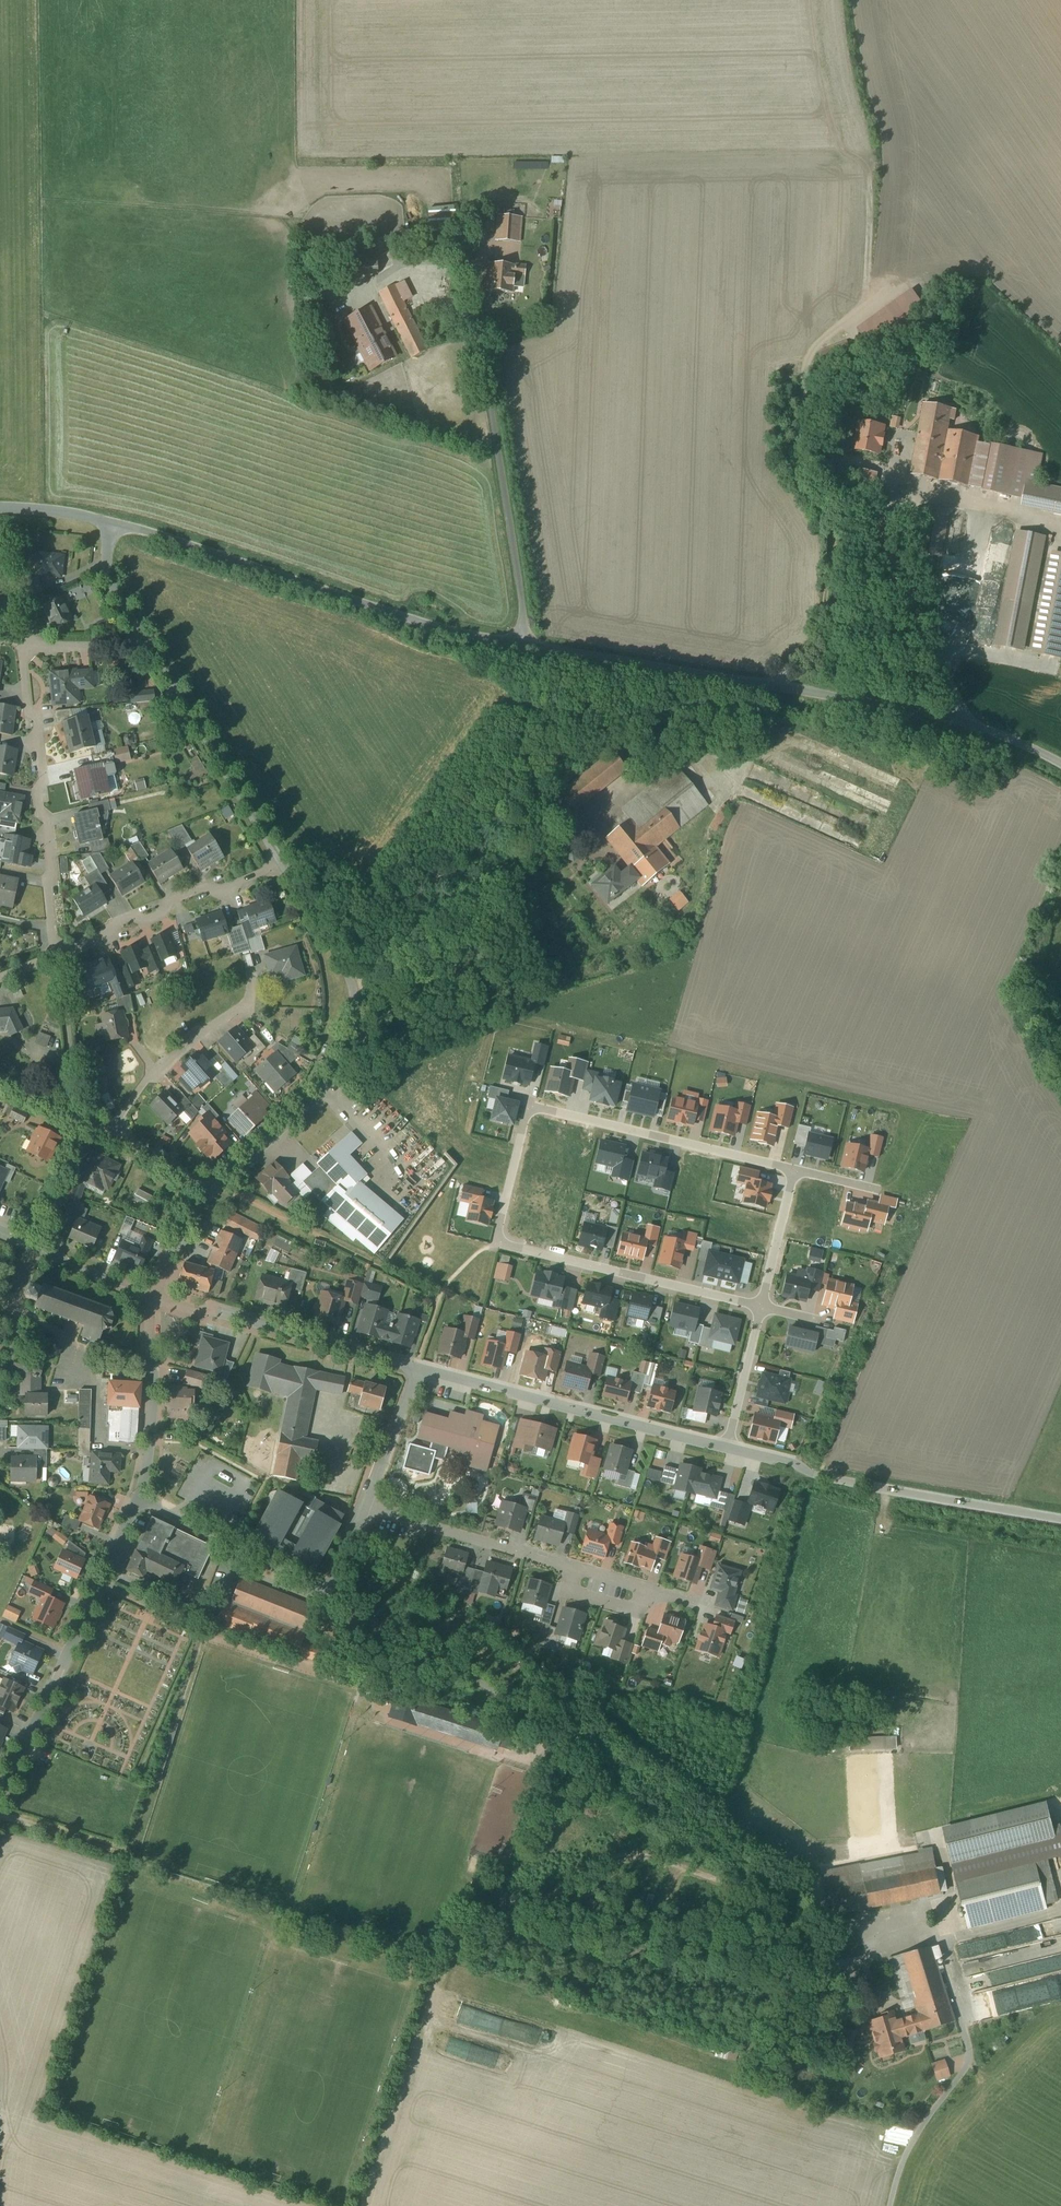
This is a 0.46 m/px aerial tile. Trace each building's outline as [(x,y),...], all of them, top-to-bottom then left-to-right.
[(521,218),(497,216),(495,242),(518,244),(521,218)] [(525,269),(486,265),(484,292),(513,295),(514,283),(523,284),(525,269)] [(402,282),(374,297),(409,361),(427,351),(401,304),(411,299),(402,282)] [(925,328),(901,296),(867,322),(883,343),(901,329),(910,340),(925,328)] [(369,306),(339,321),(364,373),(393,359),(369,306)] [(920,403),(905,475),(1018,498),(1016,508),(1060,517),(1060,491),(1031,486),(1037,456),(975,444),(976,437),(948,431),(950,422),(955,423),(957,410),(920,403)] [(899,420),(890,418),(888,428),(896,430),(899,420)] [(884,427),(855,423),(851,453),(880,457),(884,427)] [(874,474),(848,469),(840,512),(865,517),(874,474)] [(950,518),(929,513),(920,553),(941,557),(950,518)] [(1043,540),(1014,534),(991,644),(1020,650),(1043,540)] [(63,556),(38,553),(36,574),(61,577),(63,556)] [(1050,553),(1030,653),(1060,658),(1060,657),(1060,555),(1050,553)] [(0,576),(0,596),(8,595),(6,575),(0,576)] [(41,582),(29,580),(28,587),(41,588),(41,582)] [(67,611),(61,599),(44,607),(54,629),(73,620),(68,611),(67,611)] [(75,672),(51,674),(51,675),(52,675),(53,685),(52,685),(54,705),(76,703),(74,689),(92,687),(91,672),(76,673),(75,672)] [(153,691),(131,693),(132,704),(154,701),(153,691)] [(0,706),(0,734),(12,736),(14,718),(12,718),(14,708),(0,706)] [(70,710),(54,711),(58,725),(63,723),(73,721),(70,710)] [(73,721),(63,723),(71,754),(93,748),(89,734),(90,734),(86,717),(73,721)] [(127,747),(111,751),(114,764),(130,760),(127,747)] [(0,748),(0,774),(12,776),(16,751),(0,748)] [(111,751),(93,755),(95,766),(102,764),(103,768),(114,765),(114,764),(111,751)] [(561,794),(574,811),(626,770),(613,754),(561,794)] [(95,766),(74,771),(82,800),(109,794),(106,778),(115,776),(116,774),(114,765),(103,768),(102,764),(95,766)] [(707,805),(676,766),(621,810),(629,820),(606,839),(632,872),(638,878),(637,879),(643,886),(669,865),(668,864),(672,860),(662,848),(658,852),(655,849),(654,850),(653,849),(707,805)] [(0,793),(0,809),(0,811),(0,820),(19,824),(21,811),(20,811),(23,797),(4,794),(0,793)] [(108,801),(91,805),(93,811),(97,810),(98,814),(107,812),(111,811),(108,801)] [(97,828),(95,820),(100,819),(98,814),(97,810),(93,811),(74,816),(76,824),(75,825),(80,846),(102,840),(100,829),(102,828),(102,827),(102,826),(97,828)] [(107,812),(98,814),(100,819),(95,820),(97,828),(102,826),(102,827),(105,826),(108,815),(107,812)] [(182,825),(167,832),(179,851),(193,842),(182,825)] [(0,826),(0,839),(6,840),(6,837),(14,838),(16,829),(0,826)] [(14,838),(6,837),(6,840),(1,862),(24,866),(29,841),(14,838)] [(211,837),(197,845),(188,850),(201,871),(223,857),(211,837)] [(103,842),(91,845),(92,852),(105,849),(103,842)] [(149,856),(140,843),(130,847),(139,862),(149,856)] [(171,851),(148,865),(159,883),(183,869),(171,851)] [(109,869),(100,853),(93,854),(89,854),(98,870),(101,875),(109,869)] [(133,863),(110,877),(122,896),(144,882),(133,863)] [(592,886),(606,904),(637,879),(638,878),(632,872),(623,879),(614,868),(592,886)] [(101,875),(98,870),(89,875),(95,885),(96,885),(99,891),(108,886),(101,875)] [(0,878),(0,904),(11,906),(16,882),(0,878)] [(95,885),(73,899),(79,908),(81,907),(86,915),(107,903),(99,891),(96,885),(95,885)] [(269,902),(257,906),(257,905),(245,909),(249,920),(252,930),(253,929),(276,922),(269,902)] [(221,913),(197,921),(204,941),(227,933),(221,913)] [(252,930),(249,920),(241,923),(242,925),(247,941),(255,937),(253,929),(252,930)] [(242,925),(234,928),(239,945),(247,943),(247,941),(242,925)] [(178,930),(170,933),(174,943),(180,940),(178,930)] [(170,933),(152,941),(155,947),(161,962),(175,956),(177,955),(173,946),(174,946),(173,943),(174,943),(170,933)] [(261,936),(255,937),(247,941),(247,943),(251,954),(265,950),(261,936)] [(140,946),(122,953),(128,967),(131,974),(135,973),(148,967),(149,967),(143,952),(140,946)] [(155,947),(143,952),(149,967),(148,967),(150,973),(164,967),(161,962),(155,947)] [(295,948),(266,957),(271,975),(287,970),(289,979),(303,975),(295,948)] [(175,956),(161,962),(164,967),(176,962),(177,960),(175,956)] [(108,959),(80,971),(88,991),(116,979),(108,959)] [(131,974),(128,967),(121,970),(128,988),(139,984),(135,973),(131,974)] [(122,977),(116,979),(117,983),(113,985),(118,999),(130,995),(122,977)] [(18,984),(11,987),(15,996),(21,994),(18,984)] [(118,999),(116,1000),(119,1014),(123,1013),(123,1015),(133,1013),(130,995),(118,999)] [(0,1011),(0,1027),(7,1026),(11,1036),(22,1031),(13,1010),(0,1011)] [(119,1014),(103,1017),(107,1041),(127,1037),(125,1029),(127,1027),(126,1023),(124,1022),(123,1015),(123,1013),(119,1014)] [(247,1041),(236,1028),(219,1042),(237,1062),(253,1048),(247,1041)] [(266,1048),(254,1035),(247,1041),(253,1048),(258,1054),(266,1048)] [(535,1063),(534,1064),(544,1067),(548,1048),(535,1044),(530,1062),(535,1063)] [(299,1056),(287,1049),(282,1054),(290,1064),(299,1056)] [(216,1073),(198,1053),(183,1067),(201,1087),(216,1073)] [(295,1075),(276,1053),(256,1070),(267,1082),(268,1080),(278,1090),(295,1075)] [(509,1056),(503,1079),(529,1085),(534,1064),(535,1063),(530,1062),(509,1056)] [(575,1074),(573,1079),(584,1081),(587,1070),(588,1063),(569,1059),(566,1072),(575,1074)] [(234,1081),(222,1068),(216,1073),(219,1076),(216,1079),(225,1089),(234,1081)] [(566,1072),(551,1068),(546,1091),(569,1097),(573,1079),(575,1074),(566,1072)] [(582,1090),(592,1093),(596,1079),(598,1079),(599,1073),(587,1070),(584,1081),(582,1090)] [(598,1079),(596,1079),(592,1093),(590,1101),(615,1107),(620,1084),(598,1079)] [(658,1091),(634,1086),(628,1111),(652,1116),(654,1108),(656,1100),(658,1091)] [(497,1100),(506,1102),(509,1092),(490,1087),(487,1098),(497,1100)] [(683,1091),(681,1100),(696,1104),(698,1099),(699,1095),(683,1091)] [(166,1092),(151,1107),(168,1124),(182,1111),(169,1097),(170,1096),(166,1092)] [(267,1107),(255,1094),(249,1099),(250,1101),(251,1100),(261,1112),(267,1107)] [(672,1098),(666,1121),(691,1127),(693,1120),(696,1104),(681,1100),(672,1098)] [(199,1112),(187,1099),(180,1105),(193,1119),(199,1112)] [(696,1104),(693,1120),(703,1123),(708,1102),(698,1099),(696,1104)] [(250,1101),(230,1120),(245,1136),(266,1116),(261,1112),(251,1100),(250,1101)] [(506,1102),(497,1100),(492,1120),(512,1125),(517,1105),(506,1102)] [(665,1102),(656,1100),(654,1108),(663,1110),(665,1102)] [(28,1114),(8,1104),(3,1114),(23,1124),(28,1114)] [(219,1117),(208,1104),(203,1109),(207,1114),(208,1114),(215,1122),(219,1117)] [(740,1112),(737,1124),(746,1126),(750,1107),(737,1104),(735,1111),(740,1112)] [(779,1119),(778,1126),(788,1129),(793,1109),(776,1105),(773,1118),(779,1119)] [(735,1111),(716,1106),(710,1130),(734,1136),(737,1124),(740,1112),(735,1111)] [(215,1122),(208,1114),(207,1114),(200,1121),(202,1124),(190,1134),(213,1160),(230,1145),(223,1136),(225,1134),(215,1122)] [(773,1118),(757,1114),(751,1140),(759,1142),(759,1144),(773,1147),(778,1126),(779,1119),(773,1118)] [(794,1144),(805,1147),(808,1135),(809,1135),(811,1128),(799,1125),(794,1144)] [(59,1138),(40,1129),(40,1130),(38,1129),(31,1142),(33,1143),(28,1152),(48,1161),(59,1138)] [(362,1145),(351,1133),(317,1163),(321,1167),(328,1175),(349,1156),(362,1145)] [(831,1140),(809,1135),(808,1135),(805,1147),(804,1154),(827,1159),(831,1140)] [(868,1149),(867,1155),(878,1157),(883,1138),(870,1135),(867,1149),(868,1149)] [(624,1148),(602,1143),(597,1163),(615,1167),(618,1168),(620,1160),(624,1148)] [(867,1149),(846,1144),(841,1167),(863,1172),(867,1155),(868,1149),(867,1149)] [(119,1166),(93,1153),(92,1154),(94,1155),(87,1167),(86,1167),(80,1179),(90,1184),(91,1182),(94,1181),(108,1188),(119,1166)] [(667,1160),(643,1154),(638,1175),(662,1180),(667,1160)] [(365,1175),(349,1156),(328,1175),(338,1187),(322,1202),(378,1250),(403,1220),(363,1186),(370,1179),(366,1174),(365,1175)] [(633,1164),(620,1160),(618,1168),(615,1167),(613,1177),(628,1181),(633,1164)] [(275,1163),(257,1179),(270,1194),(272,1192),(286,1179),(288,1178),(275,1163)] [(8,1171),(0,1167),(0,1190),(8,1171)] [(321,1167),(304,1182),(322,1202),(338,1187),(328,1175),(321,1167)] [(749,1182),(755,1183),(758,1173),(740,1169),(737,1182),(748,1185),(749,1182)] [(670,1192),(674,1174),(666,1172),(661,1190),(670,1192)] [(286,1179),(272,1192),(284,1205),(298,1192),(286,1179)] [(70,1180),(64,1199),(71,1202),(75,1204),(82,1184),(70,1180)] [(755,1183),(749,1182),(748,1185),(744,1202),(765,1207),(769,1187),(755,1183)] [(473,1197),(480,1198),(482,1190),(464,1186),(460,1202),(471,1204),(473,1197)] [(880,1196),(878,1204),(888,1206),(888,1207),(895,1209),(897,1200),(880,1196)] [(467,1221),(487,1226),(494,1202),(480,1198),(473,1197),(471,1204),(467,1221)] [(867,1201),(866,1208),(872,1209),(869,1222),(884,1225),(888,1207),(888,1206),(878,1204),(867,1201)] [(75,1204),(71,1202),(63,1219),(72,1223),(79,1206),(75,1204)] [(846,1203),(841,1226),(867,1232),(869,1222),(872,1209),(866,1208),(846,1203)] [(263,1229),(233,1213),(228,1222),(258,1239),(263,1229)] [(135,1220),(126,1216),(119,1233),(126,1237),(125,1241),(128,1234),(129,1235),(135,1220)] [(101,1229),(77,1219),(69,1238),(93,1248),(101,1229)] [(606,1230),(584,1225),(579,1245),(601,1250),(606,1230)] [(649,1227),(646,1240),(645,1245),(656,1247),(660,1229),(649,1227)] [(221,1231),(207,1263),(208,1263),(215,1266),(229,1273),(243,1240),(221,1231)] [(686,1233),(684,1243),(683,1250),(694,1252),(698,1235),(686,1233)] [(646,1240),(621,1234),(617,1252),(642,1258),(645,1245),(646,1240)] [(138,1249),(132,1246),(133,1244),(125,1241),(123,1240),(115,1259),(125,1263),(125,1262),(141,1269),(148,1253),(153,1241),(143,1236),(138,1249)] [(291,1247),(277,1239),(274,1245),(288,1253),(291,1247)] [(667,1239),(661,1265),(678,1269),(683,1250),(684,1243),(667,1239)] [(712,1253),(706,1275),(738,1283),(743,1260),(712,1253)] [(206,1270),(195,1266),(196,1263),(186,1261),(186,1264),(185,1264),(179,1285),(208,1293),(219,1295),(222,1282),(212,1279),(214,1272),(215,1266),(208,1263),(206,1270)] [(307,1273),(291,1269),(287,1283),(291,1284),(290,1289),(301,1292),(307,1273)] [(810,1281),(807,1290),(818,1293),(823,1272),(806,1269),(804,1279),(810,1281)] [(556,1301),(557,1301),(561,1287),(562,1279),(537,1273),(532,1295),(556,1301)] [(787,1275),(782,1296),(805,1301),(807,1290),(810,1281),(804,1279),(787,1275)] [(287,1283),(263,1276),(257,1299),(272,1303),(272,1305),(284,1308),(290,1289),(291,1284),(287,1283)] [(364,1286),(349,1281),(344,1299),(345,1299),(344,1301),(358,1305),(361,1296),(364,1286)] [(852,1287),(828,1282),(823,1304),(836,1307),(846,1310),(848,1302),(852,1287)] [(381,1288),(364,1283),(364,1286),(361,1296),(377,1301),(381,1288)] [(588,1284),(583,1303),(606,1309),(609,1298),(611,1290),(588,1284)] [(110,1309),(43,1285),(41,1290),(30,1286),(26,1298),(37,1302),(35,1307),(85,1326),(81,1336),(99,1343),(103,1332),(110,1328),(111,1329),(112,1328),(111,1327),(114,1319),(115,1319),(115,1318),(114,1318),(111,1310),(112,1309),(111,1308),(110,1309)] [(577,1291),(561,1287),(557,1301),(556,1301),(554,1308),(572,1312),(577,1291)] [(344,1299),(322,1293),(319,1303),(316,1305),(314,1309),(317,1313),(315,1318),(337,1324),(344,1301),(345,1299),(344,1299)] [(627,1317),(646,1321),(647,1318),(650,1306),(652,1298),(632,1294),(627,1317)] [(619,1301),(609,1298),(606,1309),(603,1319),(614,1322),(619,1301)] [(846,1310),(836,1307),(832,1320),(853,1325),(858,1305),(848,1302),(846,1310)] [(674,1304),(669,1326),(691,1331),(693,1332),(695,1324),(699,1309),(674,1304)] [(387,1311),(367,1305),(359,1332),(379,1338),(379,1337),(393,1341),(397,1329),(395,1328),(392,1327),(393,1323),(391,1322),(390,1327),(383,1324),(387,1311)] [(662,1309),(650,1306),(647,1318),(659,1321),(662,1309)] [(419,1321),(399,1315),(395,1328),(397,1329),(393,1341),(392,1342),(410,1347),(414,1331),(415,1331),(419,1321)] [(740,1321),(715,1315),(711,1330),(709,1338),(714,1339),(734,1344),(740,1321)] [(480,1321),(465,1317),(460,1333),(465,1335),(464,1337),(475,1340),(480,1321)] [(703,1326),(695,1324),(693,1332),(691,1331),(688,1343),(699,1345),(703,1326)] [(816,1327),(814,1334),(818,1335),(815,1344),(833,1348),(835,1341),(826,1338),(828,1330),(816,1327)] [(714,1339),(709,1338),(711,1330),(703,1328),(699,1346),(711,1349),(714,1339)] [(789,1328),(784,1346),(813,1353),(815,1344),(818,1335),(814,1334),(789,1328)] [(833,1331),(828,1330),(826,1338),(835,1341),(842,1342),(845,1331),(834,1328),(833,1331)] [(452,1335),(444,1333),(443,1337),(442,1338),(440,1344),(441,1346),(439,1353),(460,1358),(461,1352),(462,1352),(464,1345),(462,1345),(464,1337),(465,1335),(460,1333),(453,1332),(452,1335)] [(521,1336),(506,1332),(503,1346),(507,1347),(506,1351),(516,1354),(521,1336)] [(45,1341),(26,1335),(22,1348),(41,1353),(45,1341)] [(228,1344),(203,1337),(201,1346),(202,1346),(197,1365),(210,1368),(210,1370),(219,1372),(220,1372),(223,1363),(228,1344)] [(503,1346),(488,1342),(482,1364),(501,1369),(506,1351),(507,1347),(503,1346)] [(561,1354),(545,1350),(544,1357),(549,1358),(546,1369),(557,1372),(561,1354)] [(544,1357),(529,1353),(527,1362),(525,1364),(522,1375),(543,1380),(546,1369),(549,1358),(544,1357)] [(605,1358),(590,1354),(586,1369),(591,1370),(590,1374),(600,1377),(605,1358)] [(295,1370),(274,1364),(275,1360),(257,1355),(248,1386),(271,1392),(271,1391),(290,1396),(295,1370)] [(44,1365),(16,1357),(13,1369),(22,1372),(40,1377),(44,1365)] [(233,1366),(223,1363),(220,1372),(219,1372),(218,1378),(226,1380),(233,1366)] [(586,1369),(567,1364),(562,1384),(572,1386),(571,1388),(586,1391),(590,1374),(591,1370),(586,1369)] [(290,1396),(282,1434),(281,1434),(277,1455),(273,1476),(296,1481),(301,1459),(315,1462),(319,1442),(305,1439),(315,1389),(342,1394),(345,1379),(318,1373),(318,1372),(295,1368),(295,1370),(290,1396)] [(183,1386),(170,1385),(170,1392),(167,1392),(167,1406),(169,1406),(168,1416),(184,1417),(184,1413),(185,1412),(189,1412),(190,1404),(193,1404),(194,1387),(203,1390),(207,1375),(188,1370),(183,1382),(183,1386)] [(40,1377),(22,1372),(21,1396),(26,1396),(26,1415),(47,1415),(48,1395),(40,1395),(40,1377)] [(646,1375),(633,1372),(630,1383),(630,1384),(628,1391),(641,1394),(646,1375)] [(784,1403),(789,1380),(763,1374),(757,1397),(784,1403)] [(619,1378),(616,1380),(608,1378),(603,1396),(625,1402),(628,1391),(630,1384),(630,1383),(622,1381),(619,1378)] [(385,1389),(351,1380),(348,1392),(362,1395),(359,1405),(379,1411),(385,1389)] [(141,1385),(110,1382),(109,1406),(111,1406),(108,1443),(137,1445),(141,1385)] [(666,1391),(661,1390),(661,1388),(652,1386),(647,1407),(656,1410),(656,1408),(661,1410),(661,1411),(670,1413),(676,1392),(667,1390),(666,1391)] [(700,1387),(695,1408),(715,1413),(720,1392),(700,1387)] [(91,1400),(79,1399),(78,1428),(91,1429),(91,1400)] [(465,1417),(450,1413),(448,1420),(425,1414),(418,1439),(452,1448),(450,1455),(473,1461),(471,1467),(486,1471),(493,1447),(475,1442),(476,1437),(477,1438),(483,1416),(466,1412),(465,1417)] [(755,1413),(750,1436),(772,1441),(777,1418),(755,1413)] [(530,1423),(520,1420),(513,1446),(529,1451),(531,1446),(525,1444),(530,1423)] [(555,1430),(530,1423),(525,1444),(531,1446),(549,1451),(555,1430)] [(44,1426),(18,1426),(18,1444),(44,1444),(44,1426)] [(91,1429),(78,1428),(78,1442),(90,1443),(91,1429)] [(595,1441),(575,1436),(569,1459),(588,1464),(588,1465),(591,1457),(595,1441)] [(90,1443),(78,1442),(77,1456),(90,1457),(91,1453),(90,1453),(90,1443)] [(631,1451),(612,1446),(605,1469),(620,1473),(624,1474),(626,1470),(631,1451)] [(47,1449),(34,1449),(34,1458),(36,1458),(36,1468),(47,1469),(47,1449)] [(120,1455),(93,1453),(92,1469),(94,1470),(93,1483),(108,1484),(109,1471),(119,1472),(120,1455)] [(601,1460),(591,1457),(588,1465),(588,1467),(598,1470),(599,1467),(601,1460)] [(21,1459),(12,1459),(12,1478),(13,1478),(13,1476),(24,1477),(24,1480),(36,1480),(36,1468),(36,1458),(34,1458),(30,1458),(30,1460),(26,1460),(25,1458),(21,1458),(21,1459)] [(598,1470),(588,1467),(588,1465),(588,1464),(585,1475),(596,1478),(599,1468),(599,1467),(598,1470)] [(720,1479),(699,1474),(700,1470),(681,1465),(680,1470),(676,1486),(675,1489),(694,1494),(694,1493),(712,1497),(715,1498),(717,1491),(720,1479)] [(680,1470),(664,1466),(660,1482),(676,1486),(680,1470)] [(624,1474),(620,1473),(617,1485),(630,1489),(635,1472),(626,1470),(624,1474)] [(748,1502),(772,1510),(778,1492),(754,1484),(748,1502)] [(728,1494),(717,1491),(715,1498),(712,1497),(709,1507),(723,1511),(728,1494)] [(311,1510),(279,1492),(255,1536),(277,1548),(274,1552),(290,1561),(293,1557),(314,1569),(343,1516),(315,1501),(311,1510)] [(538,1497),(523,1493),(519,1507),(525,1509),(524,1512),(533,1514),(538,1497)] [(110,1505),(90,1497),(80,1520),(98,1528),(105,1513),(107,1513),(110,1505)] [(519,1507),(504,1502),(497,1526),(518,1532),(524,1512),(525,1509),(519,1507)] [(750,1507),(734,1502),(728,1521),(744,1526),(750,1507)] [(579,1517),(566,1513),(563,1523),(564,1524),(562,1531),(574,1534),(579,1517)] [(563,1523),(542,1517),(536,1537),(558,1544),(562,1531),(564,1524),(563,1523)] [(212,1547),(153,1518),(144,1536),(143,1536),(136,1550),(153,1558),(146,1574),(149,1575),(153,1568),(161,1572),(158,1577),(175,1585),(183,1569),(199,1576),(212,1547)] [(84,1525),(72,1520),(70,1526),(81,1531),(84,1525)] [(623,1528),(610,1524),(607,1537),(610,1537),(608,1542),(618,1545),(623,1528)] [(607,1537),(588,1531),(582,1551),(604,1557),(608,1542),(610,1537),(607,1537)] [(671,1544),(657,1539),(653,1552),(656,1553),(655,1557),(665,1561),(671,1544)] [(77,1547),(70,1542),(65,1552),(73,1556),(77,1547)] [(644,1548),(633,1544),(626,1563),(637,1567),(638,1566),(650,1570),(655,1557),(656,1553),(653,1552),(644,1549),(644,1548)] [(86,1554),(77,1547),(73,1556),(83,1560),(86,1554)] [(468,1555),(447,1548),(441,1569),(461,1575),(462,1575),(465,1567),(468,1555)] [(136,1550),(126,1570),(144,1578),(146,1574),(153,1558),(136,1550)] [(65,1552),(63,1551),(55,1568),(76,1578),(84,1561),(83,1560),(73,1556),(65,1552)] [(715,1555),(704,1552),(700,1564),(704,1565),(702,1572),(709,1574),(715,1555)] [(674,1581),(697,1588),(702,1572),(704,1565),(700,1564),(680,1558),(674,1581)] [(366,1563),(360,1561),(357,1567),(363,1569),(366,1563)] [(511,1570),(487,1563),(485,1572),(481,1584),(496,1589),(504,1591),(511,1570)] [(740,1573),(719,1566),(712,1589),(719,1591),(733,1595),(740,1573)] [(475,1570),(465,1567),(462,1575),(461,1575),(459,1581),(471,1584),(475,1570)] [(485,1572),(475,1570),(471,1584),(470,1586),(476,1588),(479,1589),(481,1584),(485,1572)] [(315,1607),(241,1578),(231,1603),(226,1615),(301,1644),(306,1631),(315,1607)] [(550,1586),(530,1580),(528,1587),(526,1588),(526,1590),(527,1592),(524,1602),(543,1608),(545,1603),(550,1586)] [(53,1589),(35,1581),(30,1593),(44,1599),(45,1596),(49,1598),(53,1589)] [(496,1589),(481,1584),(479,1589),(479,1592),(494,1597),(496,1589)] [(733,1595),(719,1591),(715,1606),(732,1611),(737,1596),(733,1595)] [(49,1598),(45,1596),(44,1599),(40,1607),(38,1608),(35,1614),(36,1616),(35,1619),(53,1627),(63,1604),(49,1598)] [(301,1644),(226,1615),(231,1603),(226,1600),(216,1626),(247,1638),(248,1634),(297,1653),(301,1644)] [(555,1606),(545,1603),(543,1608),(539,1622),(550,1625),(555,1606)] [(585,1615),(564,1609),(558,1629),(556,1634),(558,1634),(577,1640),(585,1615)] [(672,1618),(663,1615),(658,1632),(657,1635),(663,1637),(670,1639),(669,1641),(677,1644),(678,1642),(679,1642),(685,1623),(684,1622),(685,1620),(676,1617),(676,1618),(672,1617),(672,1618)] [(698,1651),(720,1659),(733,1621),(716,1615),(712,1627),(707,1625),(698,1651)] [(617,1625),(606,1621),(602,1633),(599,1632),(595,1644),(605,1648),(606,1647),(614,1650),(617,1651),(620,1642),(624,1630),(616,1627),(617,1625)] [(558,1629),(550,1626),(546,1640),(559,1644),(560,1638),(558,1637),(558,1634),(556,1634),(558,1629)] [(25,1635),(9,1628),(4,1639),(19,1646),(21,1642),(21,1643),(25,1635)] [(658,1632),(647,1629),(642,1645),(658,1651),(663,1637),(657,1635),(658,1632)] [(21,1643),(21,1642),(19,1646),(17,1651),(11,1653),(13,1659),(11,1663),(15,1665),(17,1671),(23,1669),(32,1673),(42,1652),(21,1643)] [(620,1642),(617,1651),(614,1650),(611,1658),(625,1663),(631,1645),(620,1642)] [(5,1680),(0,1690),(0,1706),(6,1708),(13,1711),(16,1703),(18,1703),(21,1698),(20,1696),(23,1689),(5,1680)] [(503,1729),(423,1703),(423,1702),(397,1694),(390,1717),(415,1725),(415,1724),(496,1750),(503,1729)] [(885,1737),(861,1738),(861,1749),(885,1748),(885,1737)] [(1049,1811),(946,1837),(953,1866),(954,1866),(969,1862),(1056,1840),(1049,1811)] [(917,1853),(860,1865),(863,1882),(868,1908),(941,1893),(933,1850),(917,1853)] [(957,1878),(956,1879),(969,1928),(1047,1909),(1035,1859),(973,1874),(957,1878)] [(969,1862),(954,1866),(957,1878),(973,1874),(969,1862)] [(863,1882),(828,1889),(834,1914),(868,1908),(863,1882)] [(314,1928),(302,1924),(300,1930),(312,1935),(314,1928)] [(931,1947),(889,1958),(902,2003),(914,2000),(918,2014),(923,2031),(955,2021),(931,1947)] [(892,2012),(882,2015),(883,2018),(870,2022),(871,2026),(870,2026),(870,2027),(871,2031),(872,2031),(876,2042),(874,2044),(876,2051),(878,2052),(880,2057),(904,2050),(900,2038),(923,2031),(918,2014),(895,2021),(892,2012)] [(944,2060),(930,2065),(936,2082),(950,2078),(944,2060)]
